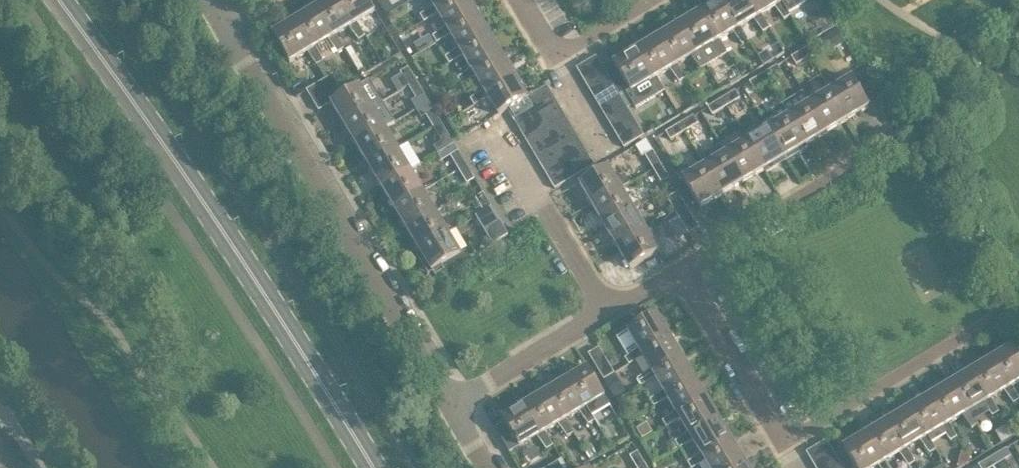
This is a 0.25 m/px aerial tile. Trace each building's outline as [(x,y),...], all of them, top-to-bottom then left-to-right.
[(339,0),(327,0),(315,7),(332,36),(328,38),(337,51),(344,47),(336,34),(349,25),(353,23),(339,0)] [(365,35),(356,21),(374,10),(368,0),(339,0),(353,23),(349,25),(358,39),(365,35)] [(433,5),(420,14),(424,21),(437,12),(445,26),(448,29),(476,12),(469,0),(449,0),(435,8),(433,5)] [(433,5),(435,8),(449,0),(430,0),(433,5)] [(711,43),(721,56),(727,52),(719,38),(732,30),(736,28),(720,0),(718,0),(698,12),(715,40),(711,43)] [(748,0),(720,0),(736,28),(732,30),(742,43),(748,39),(740,26),(753,18),(757,15),(748,0)] [(757,15),(753,18),(764,30),(769,27),(761,13),(774,5),(778,3),(776,0),(748,0),(757,15)] [(774,5),(783,18),(790,14),(788,11),(806,0),(776,0),(778,3),(774,5)] [(332,36),(315,7),(294,20),(311,48),(307,51),(317,64),(323,60),(315,46),(328,38),(332,36)] [(489,33),(476,12),(448,29),(445,26),(432,35),(436,42),(450,33),(458,47),(460,50),(489,33)] [(694,53),(690,55),(700,68),(706,64),(698,51),(711,43),(715,40),(698,12),(677,24),(694,53)] [(311,48),(294,20),(272,33),(289,61),(307,51),(311,48)] [(673,65),(669,68),(679,81),(685,77),(677,63),(690,55),(694,53),(677,24),(656,37),(673,65)] [(462,54),(471,68),(473,71),(501,54),(489,33),(460,50),(458,47),(445,56),(449,62),(462,54)] [(652,78),(648,80),(658,93),(664,89),(656,76),(669,68),(673,65),(656,37),(635,49),(652,78)] [(810,55),(823,47),(819,39),(805,47),(810,55)] [(652,78),(635,49),(633,46),(620,53),(622,57),(614,62),(631,91),(627,93),(636,106),(658,93),(648,80),(652,78)] [(796,63),(810,55),(805,47),(791,55),(796,63)] [(473,71),(471,68),(457,77),(461,83),(475,75),(483,89),(485,92),(514,75),(501,54),(473,71)] [(596,55),(576,67),(582,77),(602,66),(596,55)] [(768,80),(781,71),(777,64),(763,72),(768,80)] [(582,77),(588,87),(608,75),(602,66),(582,77)] [(409,85),(416,80),(408,67),(401,71),(409,85)] [(754,88),(768,80),(763,72),(749,80),(754,88)] [(312,99),(338,84),(332,74),(306,89),(312,99)] [(491,102),(498,114),(507,109),(527,97),(526,96),(514,75),(485,92),(483,89),(470,98),(474,104),(481,100),(484,106),(491,102)] [(608,75),(588,87),(594,97),(614,85),(608,75)] [(830,89),(847,118),(869,105),(852,77),(830,89)] [(331,102),(344,123),(372,106),(381,101),(368,79),(344,94),(338,84),(312,99),(318,109),(331,102)] [(417,99),(425,94),(416,80),(409,85),(417,99)] [(533,107),(553,95),(546,85),(527,96),(533,107)] [(594,97),(600,106),(619,95),(614,85),(594,97)] [(726,104),(739,96),(735,89),(721,97),(726,104)] [(809,102),(826,130),(847,118),(830,89),(809,102)] [(533,107),(539,117),(559,105),(553,95),(533,107)] [(619,95),(600,106),(606,116),(625,104),(619,95)] [(513,119),(533,107),(527,96),(526,96),(527,97),(507,109),(513,119)] [(712,113),(726,104),(721,97),(707,105),(712,113)] [(421,106),(434,127),(441,122),(429,101),(421,106)] [(788,114),(805,143),(826,130),(809,102),(788,114)] [(772,109),(778,120),(767,127),(784,155),(786,158),(797,152),(795,148),(805,143),(788,114),(782,103),(772,109)] [(606,116),(611,126),(631,114),(625,104),(606,116)] [(539,117),(545,127),(565,115),(559,105),(539,117)] [(385,127),(372,106),(344,123),(356,144),(385,127)] [(519,129),(539,117),(533,107),(513,119),(519,129)] [(670,137),(697,121),(693,113),(665,130),(670,137)] [(611,126),(617,135),(637,124),(631,114),(611,126)] [(545,127),(550,136),(570,124),(565,115),(545,127)] [(519,129),(525,139),(545,127),(539,117),(519,129)] [(434,127),(442,140),(450,136),(441,122),(434,127)] [(550,136),(556,146),(576,134),(570,124),(550,136)] [(623,146),(643,134),(637,124),(617,135),(623,146)] [(397,148),(385,127),(356,144),(369,165),(397,148)] [(525,139),(531,148),(550,136),(545,127),(525,139)] [(746,139),(763,168),(784,155),(767,127),(746,139)] [(582,143),(576,134),(556,146),(562,155),(582,143)] [(531,148),(536,157),(556,146),(550,136),(531,148)] [(725,151),(742,180),(763,168),(746,139),(725,151)] [(562,155),(568,165),(587,153),(582,143),(562,155)] [(542,167),(562,155),(556,146),(536,157),(542,167)] [(410,169),(397,148),(369,165),(381,186),(410,169)] [(662,181),(670,177),(654,149),(646,154),(662,181)] [(451,155),(459,168),(466,164),(458,150),(451,155)] [(742,180),(725,151),(704,164),(721,192),(742,180)] [(594,164),(587,153),(568,165),(574,176),(594,164)] [(542,167),(548,177),(568,165),(562,155),(542,167)] [(466,164),(459,168),(467,182),(475,178),(466,164)] [(721,192),(704,164),(682,177),(699,205),(721,192)] [(554,187),(574,176),(568,165),(548,177),(554,187)] [(629,182),(624,174),(616,179),(607,165),(579,182),(592,204),(620,187),(621,188),(629,182)] [(422,190),(410,169),(381,186),(394,207),(422,190)] [(592,204),(604,225),(633,208),(621,188),(620,187),(592,204)] [(422,190),(394,207),(406,228),(435,211),(422,190)] [(674,208),(684,202),(678,191),(668,197),(674,208)] [(484,210),(491,206),(483,192),(475,196),(484,210)] [(699,227),(684,202),(674,208),(688,232),(689,233),(699,227)] [(492,242),(508,233),(491,206),(484,210),(491,223),(488,225),(486,232),(492,242)] [(633,208),(604,225),(617,246),(645,229),(633,208)] [(447,232),(435,211),(406,228),(419,249),(415,251),(447,232)] [(630,268),(658,251),(645,229),(617,246),(630,268)] [(427,262),(432,271),(460,253),(447,232),(415,251),(423,264),(427,262)] [(627,329),(638,347),(640,351),(669,334),(656,312),(627,329)] [(669,334),(640,351),(638,347),(625,357),(629,363),(643,355),(651,368),(653,372),(681,355),(669,334)] [(1004,389),(1013,402),(1018,399),(1018,398),(1011,385),(1018,380),(1018,357),(1012,345),(991,358),(1008,387),(1004,389)] [(604,378),(614,372),(599,346),(588,353),(604,378)] [(681,355),(653,372),(651,368),(638,378),(641,384),(655,376),(663,389),(665,393),(694,376),(681,355)] [(1008,387),(991,358),(970,371),(987,399),(983,402),(991,410),(994,414),(999,411),(990,397),(1004,389),(1008,387)] [(583,408),(579,410),(588,423),(595,419),(592,414),(610,404),(587,366),(566,379),(583,408)] [(970,371),(949,383),(966,412),(962,414),(971,427),(978,423),(975,419),(991,410),(983,402),(987,399),(970,371)] [(614,396),(624,390),(614,373),(604,379),(614,396)] [(676,410),(678,414),(706,397),(694,376),(665,393),(663,389),(650,399),(654,405),(668,397),(676,410)] [(565,418),(579,410),(583,408),(566,379),(545,392),(562,420),(558,422),(567,435),(574,432),(565,418)] [(966,412),(949,383),(928,396),(945,424),(941,427),(945,433),(950,440),(957,436),(948,422),(962,414),(966,412)] [(541,433),(537,435),(546,448),(553,444),(545,430),(558,422),(562,420),(545,392),(524,404),(541,433)] [(945,424),(928,396),(907,408),(924,437),(920,439),(929,452),(936,448),(931,441),(945,433),(941,427),(945,424)] [(719,418),(706,397),(678,414),(676,410),(663,420),(666,426),(680,418),(688,431),(690,435),(719,418)] [(524,404),(502,417),(523,452),(531,447),(527,441),(537,435),(541,433),(524,404)] [(903,449),(899,452),(908,465),(915,461),(906,447),(920,439),(924,437),(907,408),(886,421),(903,449)] [(731,439),(719,418),(690,435),(688,431),(675,441),(679,447),(693,439),(701,452),(703,456),(731,439)] [(878,464),(881,467),(891,467),(886,460),(899,452),(903,449),(886,421),(865,433),(882,462),(878,464)] [(865,433),(843,446),(856,467),(871,467),(878,464),(882,462),(865,433)] [(731,439),(703,456),(701,452),(688,462),(691,467),(705,460),(710,467),(730,467),(744,460),(731,439)] [(812,462),(832,450),(826,439),(806,451),(812,462)] [(10,463),(9,461),(10,460),(7,454),(5,454),(0,446),(0,467),(1,467),(10,463)] [(996,463),(1010,455),(1005,448),(991,456),(996,463)] [(646,464),(637,450),(630,455),(637,467),(639,467),(646,464)] [(816,467),(823,467),(838,459),(832,450),(812,462),(816,467)] [(996,463),(991,456),(978,464),(980,467),(988,467),(996,463)] [(561,458),(545,467),(567,467),(561,458)] [(823,467),(843,467),(838,459),(823,467)] [(744,460),(730,467),(749,467),(744,460)]
